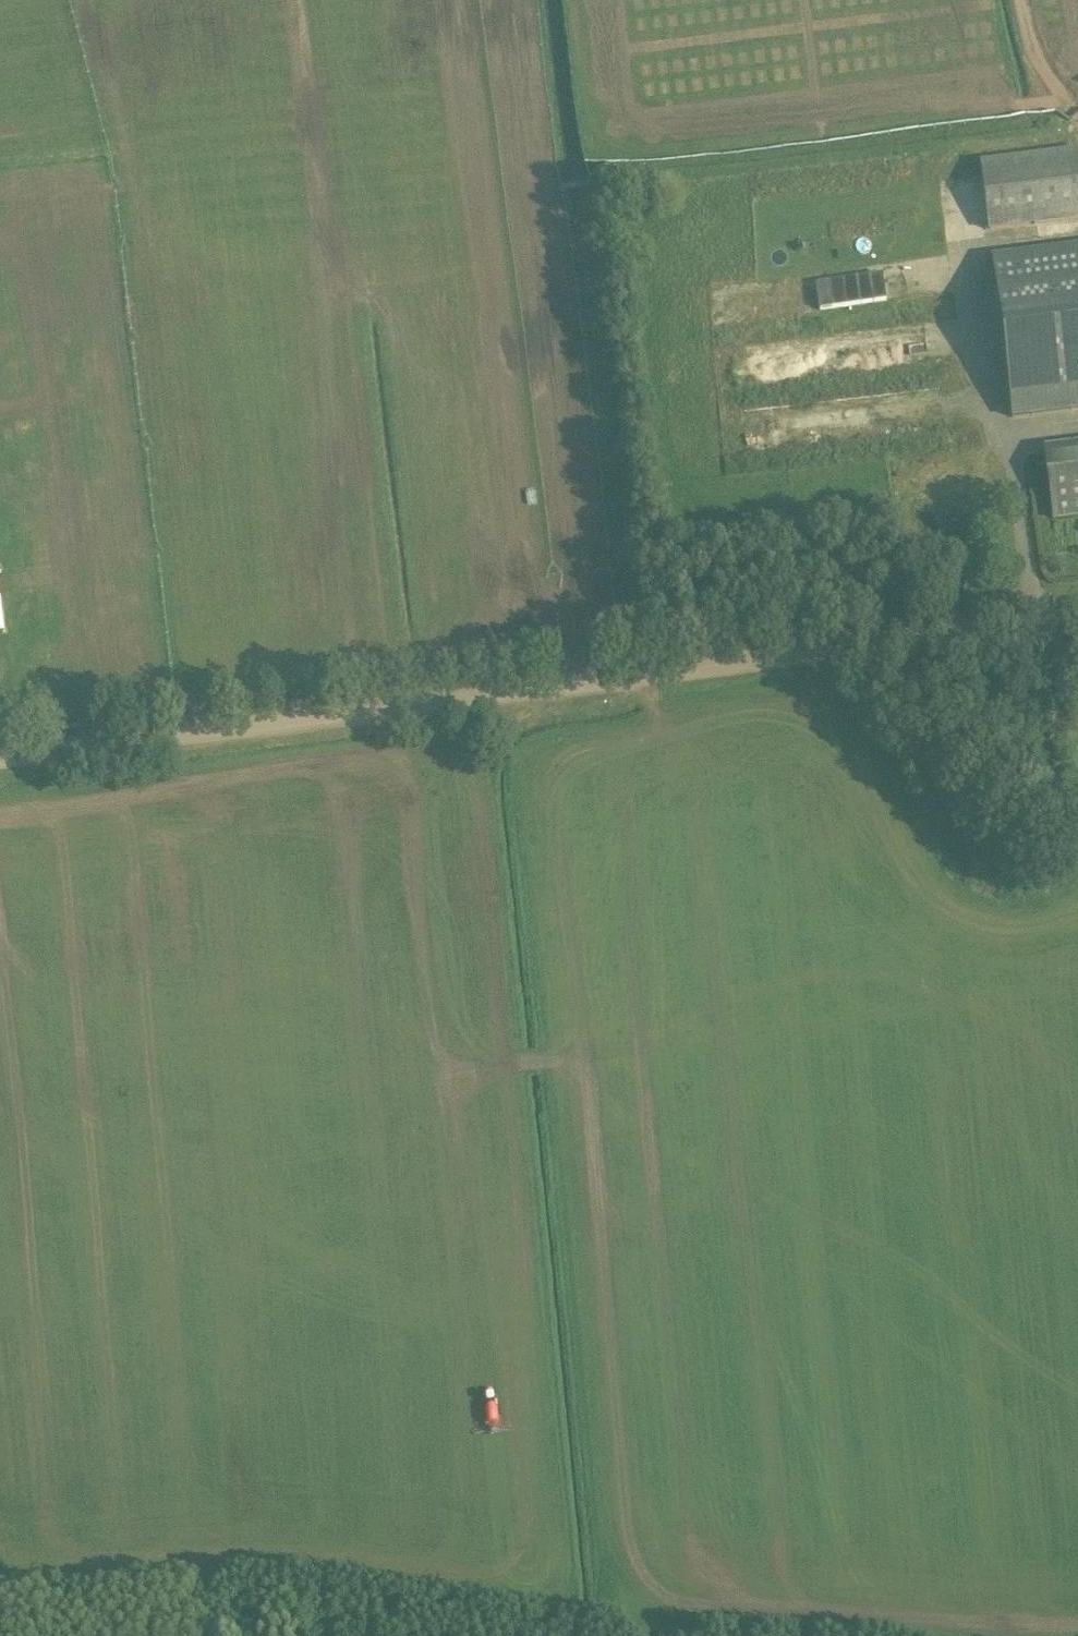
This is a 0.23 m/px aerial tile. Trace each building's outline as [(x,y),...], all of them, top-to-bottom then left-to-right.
[(1077,220),(1077,151),(981,163),(990,231),(1077,220)] [(1077,411),(1077,246),(992,257),(1013,419),(1077,411)] [(825,309),(891,299),(887,272),(821,281),(825,309)] [(1077,516),(1077,441),(1048,445),(1056,518),(1077,516)]
